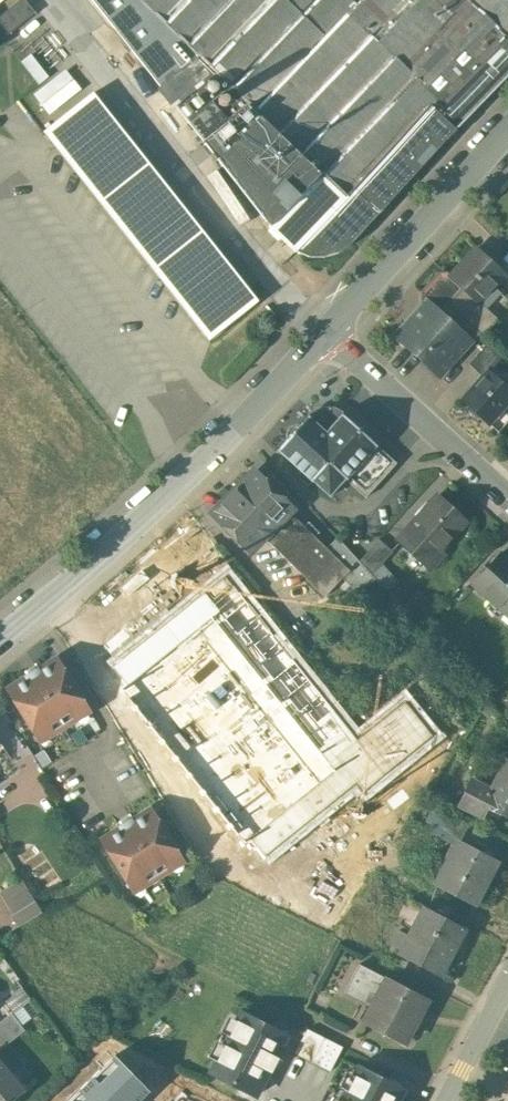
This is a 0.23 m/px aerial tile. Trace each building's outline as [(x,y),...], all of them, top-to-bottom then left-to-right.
[(269,223),(266,227),(297,251),(314,256),(328,255),(343,250),(361,231),(498,85),(507,74),(507,0),(91,0),(269,223)] [(17,4),(0,17),(0,20),(8,30),(26,16),(17,4)] [(32,53),(23,58),(35,77),(43,72),(32,53)] [(66,66),(34,93),(51,112),(82,85),(66,66)] [(256,301),(94,94),(47,131),(209,338),(256,301)] [(504,273),(475,247),(449,277),(460,287),(477,303),(479,301),(504,273)] [(477,303),(460,287),(446,302),(447,303),(478,333),(482,337),(499,320),(479,301),(477,303)] [(478,333),(447,303),(439,312),(426,301),(395,335),(439,376),(478,333)] [(468,364),(482,377),(487,371),(489,372),(502,357),(488,343),(468,364)] [(487,371),(482,377),(463,399),(486,420),(498,407),(501,410),(507,402),(507,381),(504,377),(500,382),(489,372),(487,371)] [(309,415),(308,414),(277,450),(312,481),(329,496),(345,479),(346,479),(377,445),(377,444),(342,413),(341,414),(340,413),(338,412),(336,411),(334,409),(331,409),(329,408),(327,408),(325,408),(323,408),(321,408),(319,409),(316,410),(315,411),(313,412),(312,413),(310,414),(309,415)] [(396,463),(377,445),(346,479),(365,497),(396,463)] [(254,470),(212,513),(250,551),(291,509),(273,492),(275,490),(254,470)] [(464,521),(438,497),(399,539),(434,571),(448,557),(438,548),(464,521)] [(289,511),(264,537),(324,596),(342,578),(349,569),(329,550),(289,511)] [(182,533),(127,580),(154,612),(192,579),(201,589),(217,575),(182,533)] [(378,538),(359,560),(371,574),(392,551),(378,538)] [(340,540),(329,550),(349,569),(342,578),(359,594),(375,578),(371,574),(359,560),(340,540)] [(500,553),(473,583),(507,615),(507,561),(500,553)] [(357,739),(225,575),(112,666),(127,685),(123,689),(245,841),(250,838),(266,857),(357,784),(365,793),(434,738),(405,701),(357,739)] [(56,658),(38,669),(37,667),(24,675),(26,677),(7,688),(40,741),(89,710),(56,658)] [(23,786),(47,772),(29,743),(6,757),(23,786)] [(507,758),(490,791),(470,780),(459,802),(483,815),(488,807),(507,817),(507,759),(507,758)] [(119,827),(101,838),(134,891),(183,860),(150,808),(132,819),(131,817),(118,825),(119,827)] [(430,883),(471,906),(497,861),(456,838),(430,883)] [(0,892),(0,893),(13,914),(35,900),(22,879),(0,892)] [(420,899),(394,949),(443,974),(469,925),(420,899)] [(35,900),(13,914),(10,915),(17,927),(42,912),(35,900)] [(387,978),(360,964),(345,992),(372,1006),(376,999),(377,997),(380,999),(389,981),(386,980),(387,978)] [(427,999),(387,978),(386,980),(389,981),(380,999),(377,997),(376,999),(372,1006),(364,1023),(404,1044),(427,999)] [(0,1021),(0,1041),(21,1025),(11,1012),(0,1021)] [(211,1072),(257,1095),(269,1070),(271,1071),(278,1058),(276,1057),(287,1036),(241,1013),(237,1021),(229,1017),(222,1031),(230,1035),(225,1045),(217,1041),(209,1056),(217,1060),(211,1072)] [(325,1038),(307,1029),(295,1053),(312,1062),(325,1038)] [(325,1038),(312,1062),(330,1071),(343,1047),(325,1038)] [(149,1090),(114,1056),(69,1100),(138,1100),(149,1090)] [(23,1090),(0,1063),(0,1100),(10,1100),(23,1090)] [(405,1089),(359,1066),(354,1075),(347,1071),(339,1086),(347,1090),(342,1100),(334,1097),(332,1100),(398,1100),(405,1089)]
